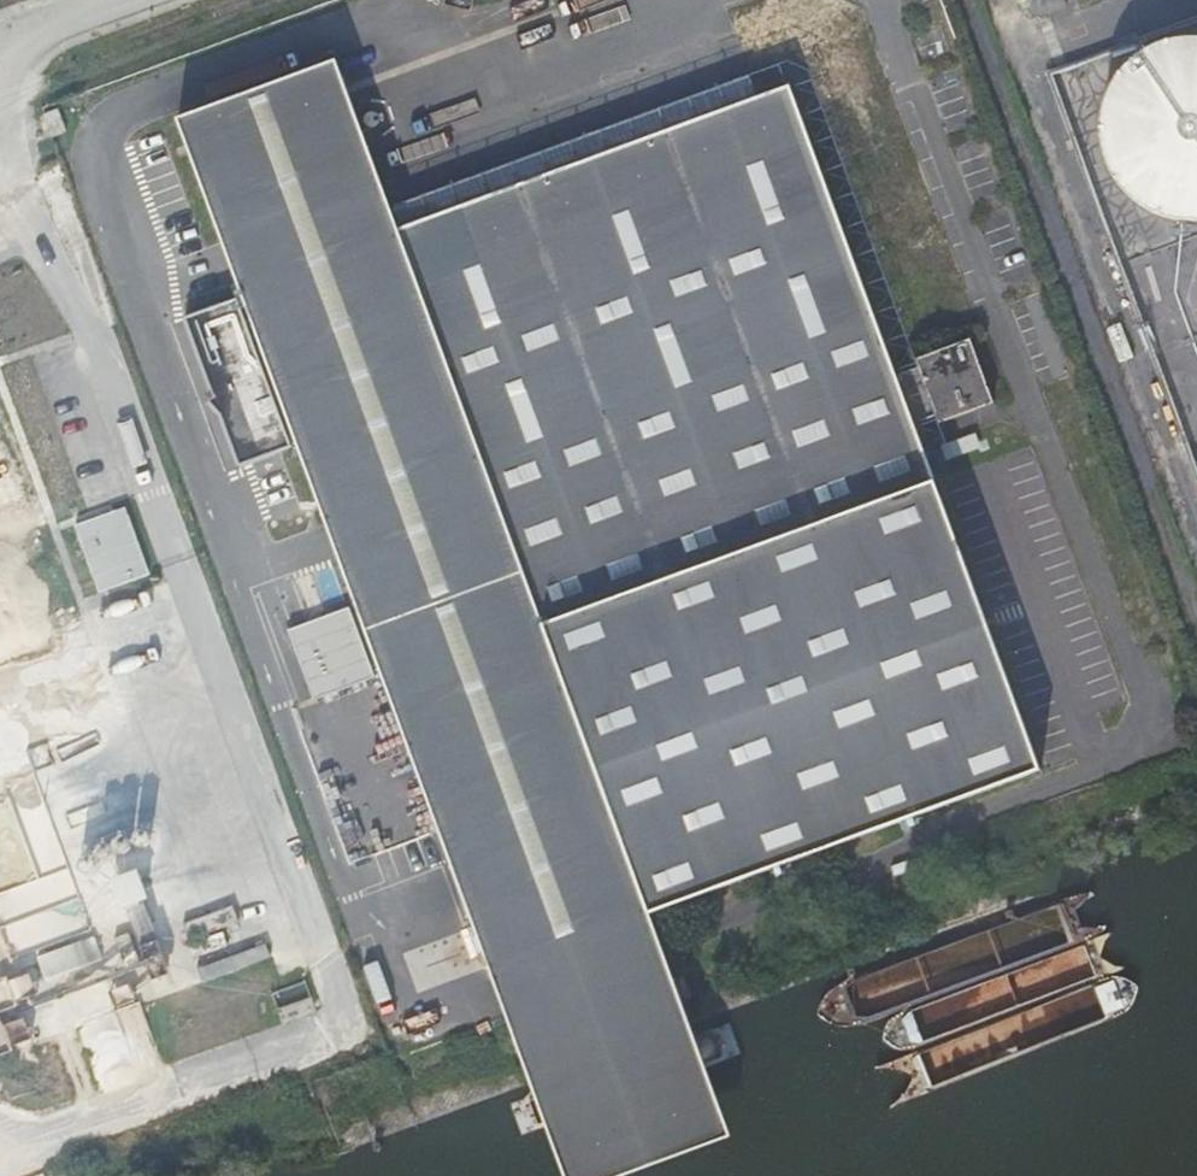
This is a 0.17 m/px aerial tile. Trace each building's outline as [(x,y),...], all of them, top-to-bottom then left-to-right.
[(1033,17),(1055,13),(1052,0),(1030,0),(1033,17)] [(808,4),(803,13),(825,23),(829,14),(808,4)] [(1187,34),(1180,34),(1164,37),(1149,42),(1135,50),(1122,60),(1117,66),(1108,79),(1101,93),(1097,109),(1095,124),(1096,140),(1100,155),(1107,170),(1116,183),(1127,194),(1140,204),(1154,211),(1170,215),(1185,217),(1196,216),(1196,35),(1187,34)] [(173,115),(181,138),(206,129),(338,79),(330,58),(173,115)] [(742,73),(388,204),(397,227),(751,97),(742,73)] [(181,138),(225,259),(386,200),(338,79),(206,129),(181,138)] [(386,200),(225,259),(409,760),(415,775),(492,985),(521,974),(649,926),(644,911),(766,866),(783,860),(893,819),(910,813),(1035,766),(907,419),(931,410),(934,420),(988,400),(965,336),(911,356),(915,368),(892,376),(784,85),(751,97),(397,227),(388,204),(386,200)] [(55,106),(40,111),(48,134),(64,129),(55,106)] [(948,455),(981,448),(978,435),(945,441),(948,455)] [(8,474),(2,456),(0,457),(0,477),(8,474)] [(76,524),(102,594),(155,574),(128,504),(76,524)] [(395,782),(415,775),(409,760),(390,767),(395,782)] [(913,822),(910,813),(893,819),(897,828),(913,822)] [(783,860),(766,866),(769,875),(786,869),(783,860)] [(68,861),(13,875),(14,876),(0,879),(0,928),(5,947),(85,927),(68,861)] [(129,906),(157,897),(147,867),(119,877),(129,906)] [(110,931),(38,953),(46,980),(90,966),(93,977),(167,955),(150,900),(105,914),(110,931)] [(492,985),(504,1018),(621,974),(662,959),(649,926),(521,974),(492,985)] [(621,974),(504,1018),(528,1085),(529,1086),(533,1084),(537,1083),(598,1062),(616,1056),(652,1042),(671,1037),(688,1030),(662,959),(621,974)] [(537,1083),(533,1084),(565,1163),(716,1105),(688,1030),(671,1037),(652,1042),(616,1056),(598,1062),(537,1083)]
